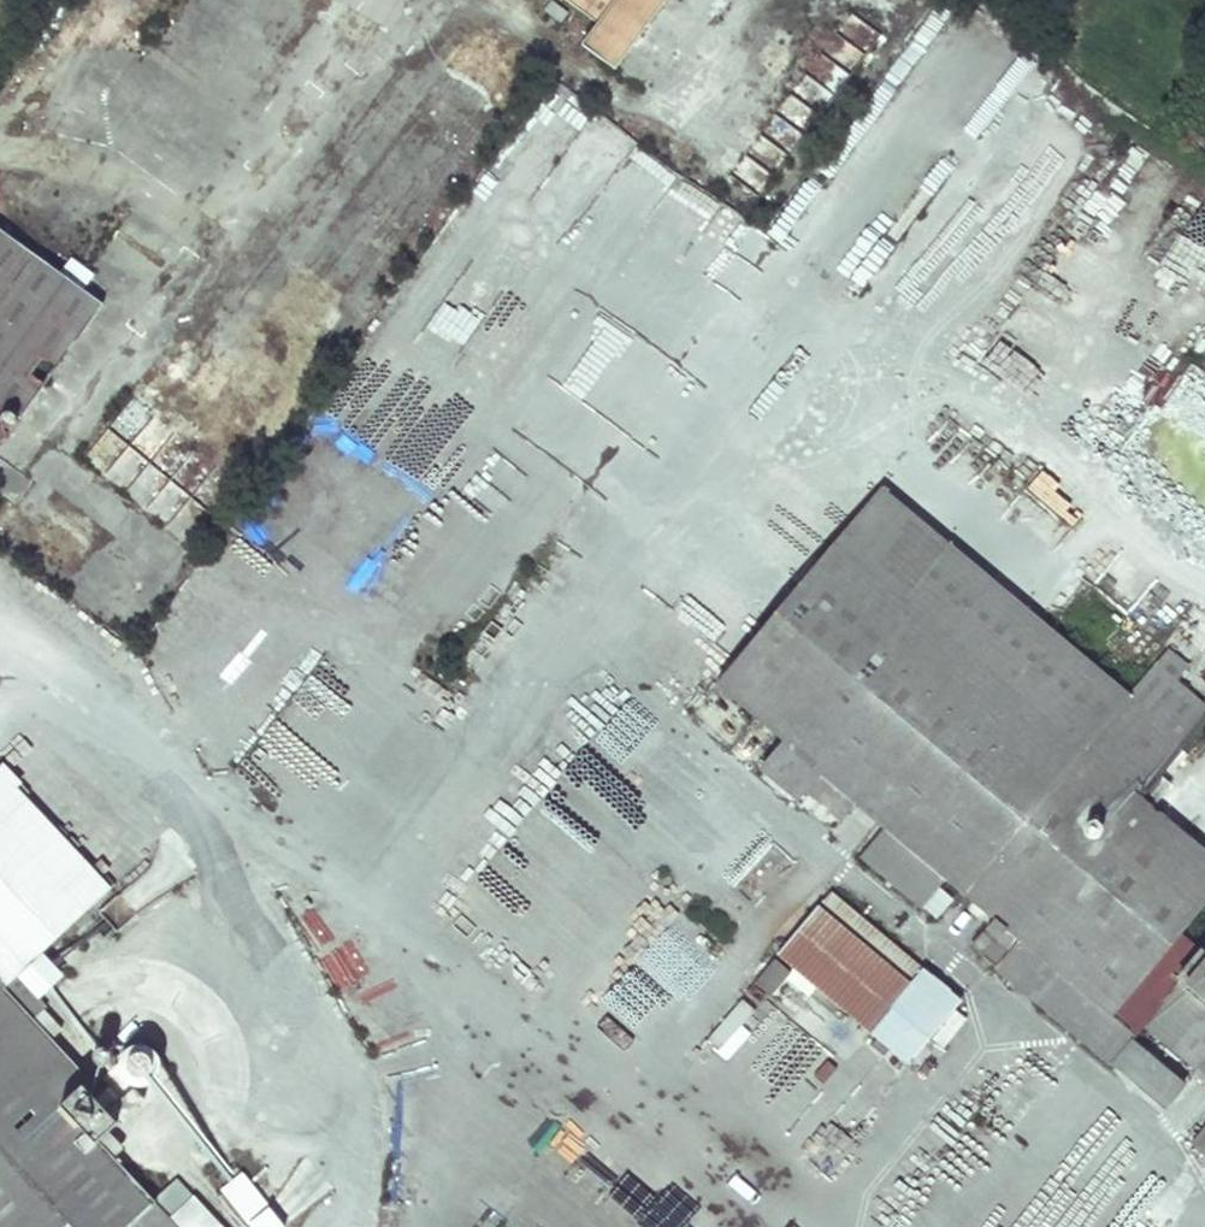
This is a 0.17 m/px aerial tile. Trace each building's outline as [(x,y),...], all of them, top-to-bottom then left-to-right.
[(548,6),(563,18),(570,9),(558,0),(552,0),(548,6)] [(601,20),(616,0),(574,0),(601,20)] [(601,20),(586,41),(617,64),(664,0),(616,0),(601,20)] [(5,408),(19,417),(101,304),(0,230),(0,414),(5,408)] [(19,417),(5,408),(0,414),(0,444),(19,417)] [(194,451),(147,507),(188,541),(234,484),(194,451)] [(880,489),(833,544),(901,600),(947,545),(880,489)] [(717,683),(784,741),(762,769),(795,797),(804,787),(819,770),(854,800),(885,826),(862,854),(921,906),(923,903),(931,895),(938,887),(947,877),(996,918),(987,930),(1010,949),(996,967),(1109,1062),(1142,1024),(1153,1033),(1146,1042),(1158,1053),(1167,1044),(1204,1076),(1204,954),(1199,949),(1179,933),(1204,903),(1204,853),(1131,791),(1204,705),(1175,680),(1154,663),(1127,694),(947,545),(901,600),(833,544),(717,683)] [(1154,663),(1175,680),(1186,667),(1166,649),(1154,663)] [(96,1138),(115,1121),(106,1111),(83,1086),(89,1080),(32,1018),(3,988),(23,969),(108,889),(14,788),(19,784),(2,765),(0,767),(0,1226),(179,1226),(96,1138)] [(819,770),(804,787),(839,817),(854,800),(819,770)] [(931,895),(923,903),(938,916),(952,899),(938,887),(931,895)] [(830,891),(818,905),(864,944),(876,929),(830,891)] [(818,905),(776,954),(813,986),(806,994),(831,1015),(838,1007),(906,1065),(960,1000),(876,929),(864,944),(818,905)] [(319,955),(348,937),(329,906),(300,924),(319,955)] [(773,960),(752,984),(767,997),(788,974),(773,960)] [(23,969),(3,988),(32,1018),(45,1006),(45,993),(23,969)] [(136,1083),(165,1062),(146,1036),(117,1057),(136,1083)] [(1134,1042),(1115,1065),(1163,1106),(1182,1083),(1134,1042)] [(134,1086),(106,1111),(115,1121),(117,1123),(144,1097),(134,1086)] [(1192,1140),(1204,1152),(1204,1124),(1192,1140)] [(290,1221),(242,1169),(219,1190),(253,1226),(283,1226),(290,1221)]
